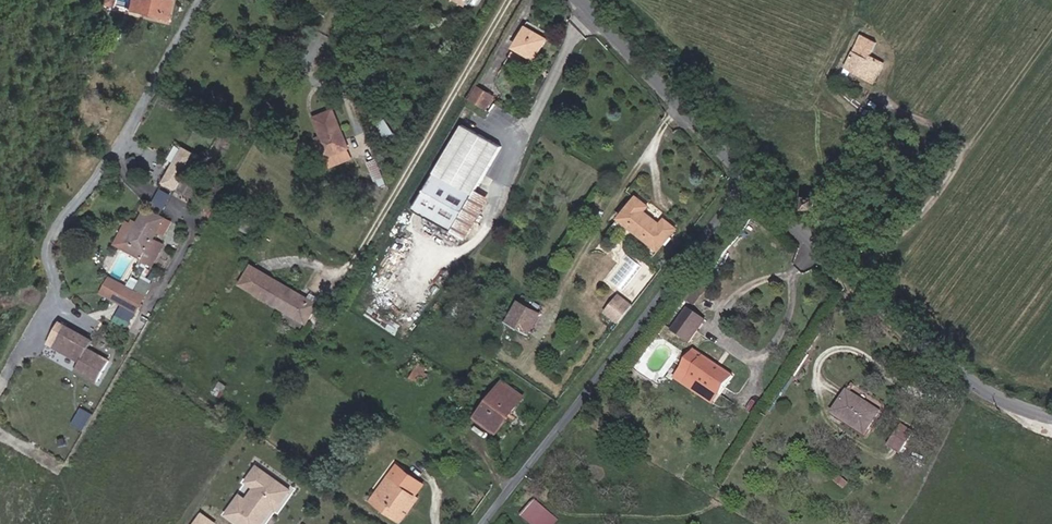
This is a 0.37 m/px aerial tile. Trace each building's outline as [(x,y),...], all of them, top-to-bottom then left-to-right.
[(135,5),(143,8),(142,14),(166,20),(170,0),(136,0),(135,5)] [(514,47),(538,61),(552,38),(528,24),(514,47)] [(886,87),(872,79),(877,68),(862,61),(852,84),(880,99),(886,87)] [(374,97),(382,93),(374,79),(367,83),(369,87),(370,87),(373,92),(372,93),(374,97)] [(489,109),(497,93),(478,84),(470,99),(489,109)] [(347,149),(349,148),(333,110),(314,118),(321,137),(317,139),(325,158),(326,157),(347,149)] [(452,233),(477,190),(501,147),(463,125),(414,210),(452,233)] [(391,128),(384,132),(386,136),(387,135),(390,141),(389,142),(391,146),(399,142),(391,128)] [(164,184),(178,190),(197,151),(183,145),(164,184)] [(326,157),(330,167),(351,159),(347,149),(326,157)] [(130,169),(139,167),(135,156),(127,159),(130,169)] [(380,186),(385,183),(377,164),(370,167),(375,181),(377,179),(380,186)] [(356,185),(362,188),(365,182),(360,178),(356,185)] [(154,202),(165,207),(172,193),(162,188),(154,202)] [(452,233),(466,241),(490,198),(477,190),(452,233)] [(664,219),(660,224),(645,211),(648,206),(636,197),(619,218),(659,249),(676,228),(664,219)] [(244,214),(249,217),(255,207),(250,204),(244,214)] [(164,218),(145,208),(137,223),(132,221),(130,225),(125,222),(114,244),(147,261),(149,263),(152,264),(163,244),(153,239),(157,232),(164,236),(168,229),(160,225),(164,218)] [(809,222),(819,220),(817,211),(817,210),(807,211),(809,222)] [(236,227),(256,237),(262,226),(243,215),(236,227)] [(154,265),(165,245),(163,244),(152,264),(154,265)] [(149,263),(147,262),(131,289),(134,291),(149,263)] [(306,323),(318,304),(251,265),(239,284),(306,323)] [(101,292),(110,297),(119,283),(110,277),(101,292)] [(136,312),(145,297),(134,291),(131,289),(119,283),(110,297),(136,312)] [(508,320),(529,331),(539,313),(518,302),(508,320)] [(61,321),(55,329),(67,337),(59,349),(78,362),(72,370),(93,384),(107,364),(87,350),(92,343),(61,321)] [(669,344),(686,355),(700,334),(683,323),(669,344)] [(59,349),(67,337),(55,329),(47,341),(59,349)] [(420,379),(424,372),(426,367),(418,363),(411,377),(419,380),(420,379)] [(677,389),(692,369),(683,363),(663,391),(702,420),(708,411),(677,389)] [(708,411),(722,391),(692,369),(677,389),(708,411)] [(420,379),(424,381),(428,374),(424,372),(420,379)] [(508,408),(510,409),(521,394),(503,381),(479,415),(495,426),(508,408)] [(74,425),(86,429),(93,411),(81,407),(74,425)] [(856,448),(869,428),(838,407),(823,429),(833,436),(834,433),(856,448)] [(495,426),(498,427),(510,409),(508,408),(495,426)] [(951,426),(965,434),(973,420),(959,412),(951,426)] [(491,431),(495,426),(479,415),(475,420),(491,431)] [(889,467),(902,448),(890,441),(878,460),(889,467)] [(294,485),(259,462),(245,482),(249,484),(227,516),(239,523),(268,523),(294,485)] [(406,514),(403,511),(424,484),(397,464),(387,477),(393,481),(381,496),(375,493),(370,499),(400,521),(406,514)] [(560,519),(537,499),(523,515),(533,523),(556,523),(560,519)] [(194,523),(217,523),(219,521),(203,511),(194,523)]
